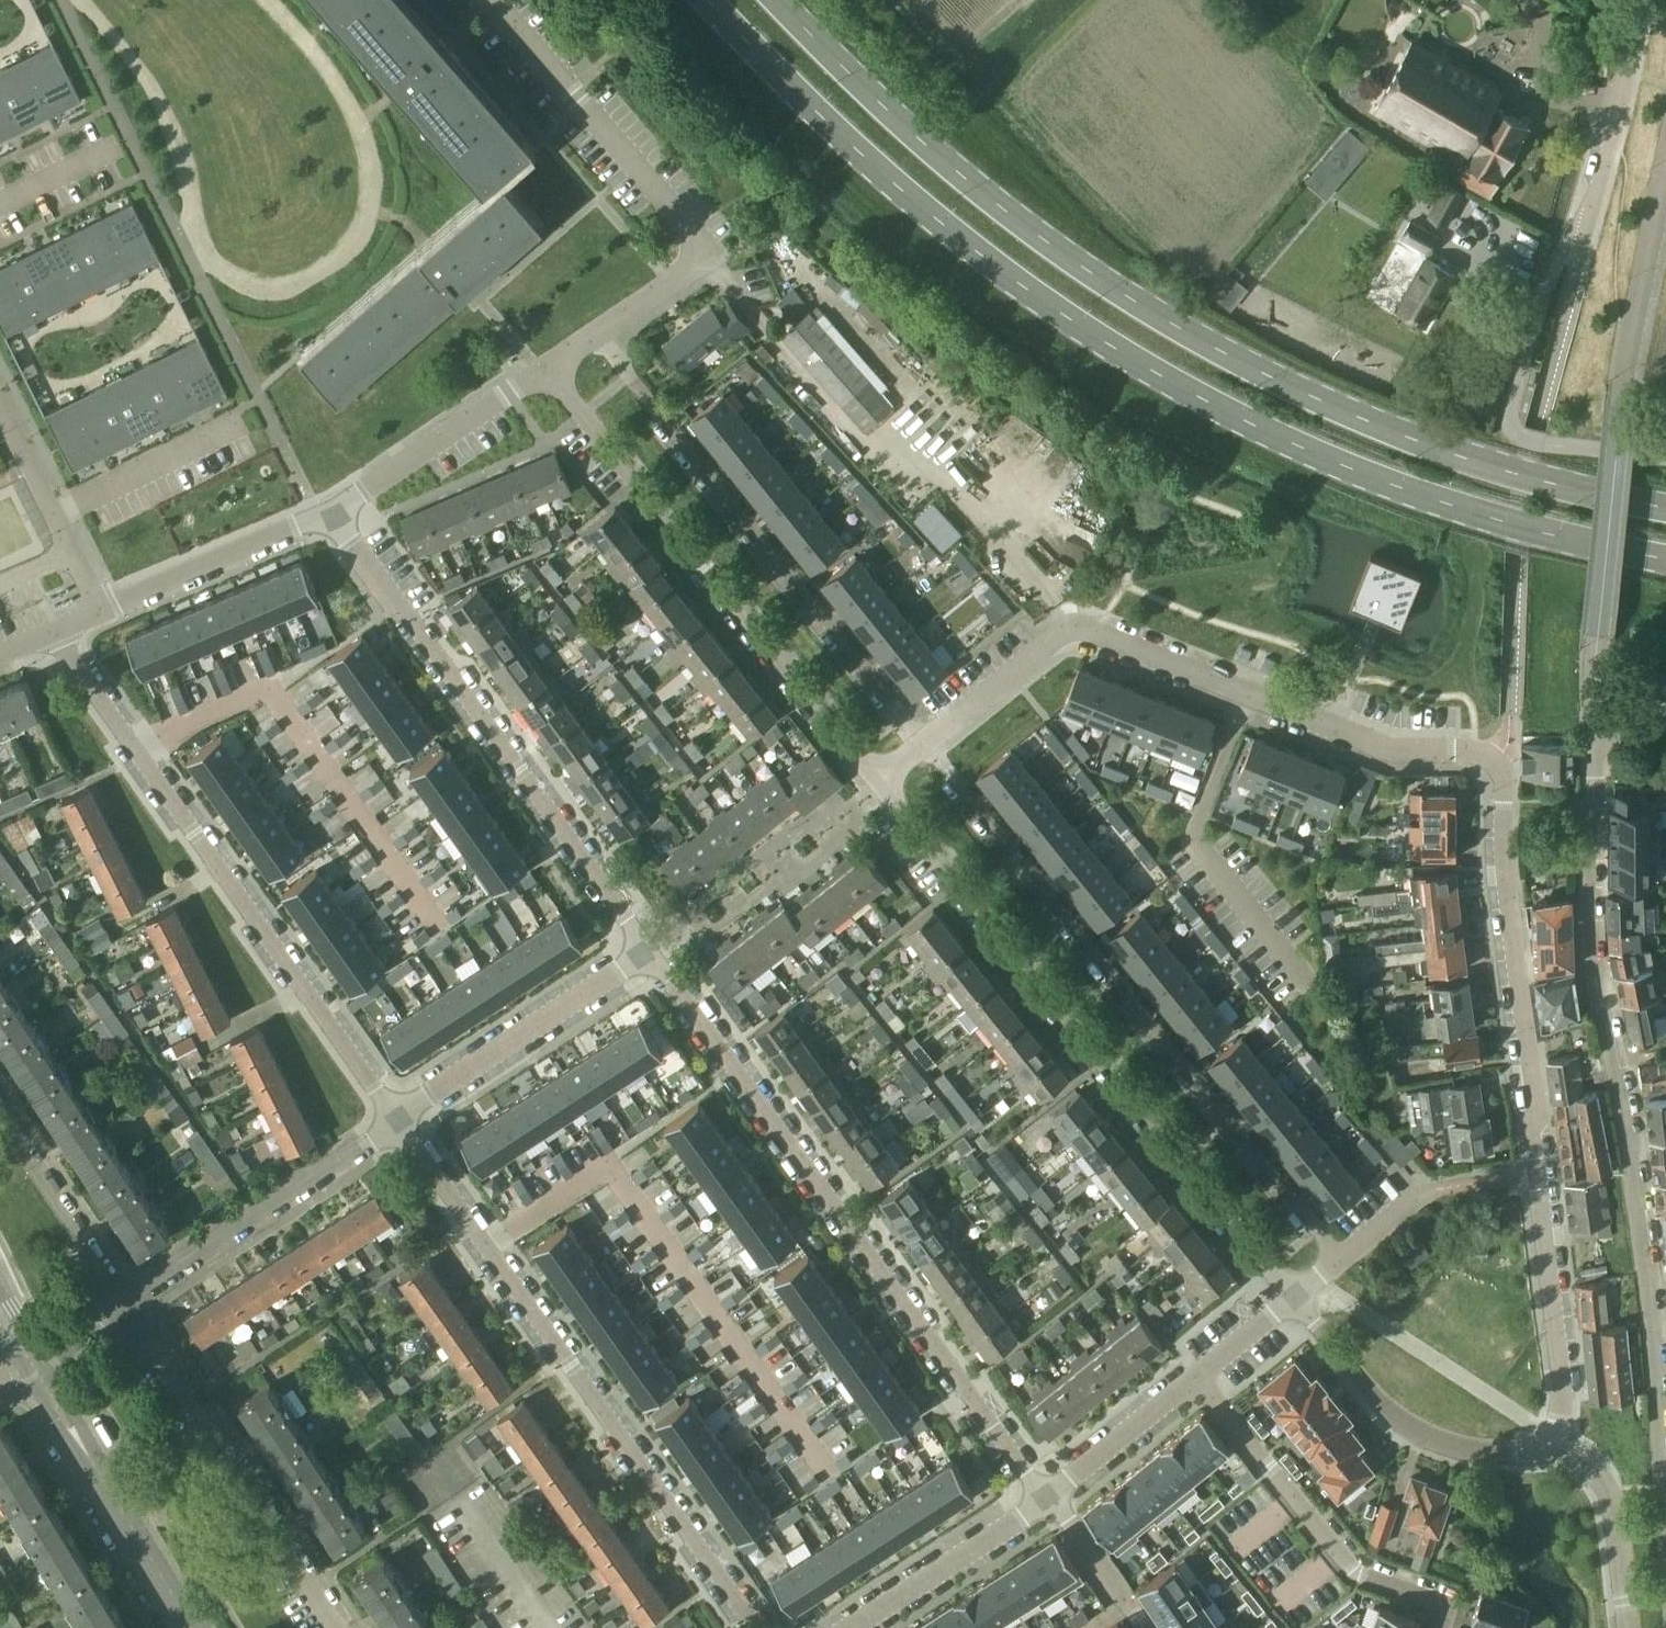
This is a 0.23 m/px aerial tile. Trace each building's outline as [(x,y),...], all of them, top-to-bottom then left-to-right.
[(438,36),(432,41),(396,0),(331,0),(342,13),(335,19),(359,47),(366,41),(383,60),(376,66),(478,183),(488,194),(300,358),(332,395),(343,386),(349,393),(377,368),(371,361),(391,344),(397,351),(425,327),(419,320),(438,303),(444,310),(544,223),(501,174),(534,146),(438,36)] [(1493,104),(1500,90),(1412,39),(1375,108),(1447,150),(1461,158),(1492,103),(1493,104)] [(81,99),(53,43),(36,51),(39,57),(24,64),(48,113),(63,106),(64,108),(81,99)] [(24,64),(10,71),(7,65),(0,69),(0,92),(19,130),(35,122),(34,120),(48,113),(24,64)] [(0,92),(0,139),(4,137),(3,135),(17,128),(18,131),(19,130),(0,92)] [(1466,160),(1456,177),(1490,196),(1528,125),(1493,104),(1492,103),(1461,158),(1466,160)] [(1349,129),(1320,163),(1340,180),(1369,146),(1349,129)] [(1445,224),(1463,191),(1446,181),(1428,215),(1445,224)] [(160,258),(132,201),(114,210),(116,212),(101,219),(125,268),(140,261),(143,267),(160,258)] [(125,268),(101,219),(87,226),(86,224),(69,232),(98,289),(114,281),(111,275),(125,268)] [(1438,237),(1409,220),(1401,236),(1429,252),(1438,237)] [(98,289),(69,232),(53,240),(54,243),(40,250),(64,299),(79,292),(81,297),(98,289)] [(64,299),(40,250),(25,257),(24,254),(8,263),(36,319),(52,311),(50,306),(64,299)] [(1424,325),(1454,274),(1425,257),(1395,308),(1424,325)] [(8,263),(7,263),(8,265),(0,269),(0,326),(5,335),(22,326),(19,321),(31,315),(34,320),(36,319),(8,263)] [(794,288),(777,301),(790,317),(806,304),(794,288)] [(684,369),(730,331),(736,339),(749,328),(729,304),(717,313),(710,305),(663,343),(684,369)] [(887,383),(823,310),(814,318),(809,312),(782,336),(863,429),(890,405),(878,391),(887,383)] [(227,393),(199,337),(182,345),(184,351),(170,358),(194,407),(209,400),(210,402),(227,393)] [(194,407),(170,358),(156,365),(153,359),(136,368),(165,424),(181,416),(180,414),(194,407)] [(745,359),(737,367),(750,381),(758,372),(745,359)] [(165,424),(136,368),(135,368),(137,374),(125,380),(122,375),(106,383),(134,439),(150,431),(149,429),(163,422),(164,425),(165,424)] [(763,375),(756,381),(765,391),(772,385),(763,375)] [(134,439),(106,383),(90,391),(92,396),(78,403),(102,452),(117,445),(118,448),(134,439)] [(772,385),(765,391),(774,401),(781,395),(772,385)] [(751,389),(741,396),(748,405),(758,397),(751,389)] [(707,437),(738,412),(722,393),(691,418),(707,437)] [(102,452),(78,403),(63,411),(61,405),(44,414),(72,470),(89,462),(88,459),(102,452)] [(795,410),(788,416),(797,426),(804,420),(795,410)] [(722,455),(753,430),(738,412),(707,437),(722,455)] [(804,420),(797,426),(806,436),(813,430),(804,420)] [(736,474),(768,449),(753,430),(722,455),(736,474)] [(827,445),(820,451),(829,461),(836,455),(827,445)] [(751,492),(782,467),(768,449),(736,474),(751,492)] [(572,491),(555,451),(533,461),(548,497),(561,492),(562,495),(572,491)] [(836,455),(829,461),(838,471),(845,465),(836,455)] [(548,497),(533,461),(510,471),(527,510),(537,506),(535,503),(548,497)] [(766,511),(797,486),(782,467),(751,492),(766,511)] [(527,510),(510,471),(488,480),(504,516),(517,511),(518,514),(527,510)] [(504,516),(488,480),(467,489),(484,529),(493,525),(491,522),(504,516)] [(859,480),(853,486),(862,496),(868,490),(859,480)] [(781,529),(812,504),(797,486),(766,511),(781,529)] [(484,529),(467,489),(445,498),(461,535),(473,530),(475,533),(484,529)] [(868,490),(862,496),(871,506),(877,499),(868,490)] [(461,535),(445,498),(424,508),(441,548),(450,544),(448,540),(461,535)] [(932,501),(913,519),(942,550),(961,532),(932,501)] [(796,548),(827,523),(812,504),(781,529),(796,548)] [(601,549),(631,525),(615,506),(581,533),(589,543),(594,540),(601,549)] [(441,548),(424,508),(400,518),(416,554),(429,549),(431,552),(441,548)] [(580,535),(568,521),(561,527),(572,541),(580,535)] [(843,542),(827,523),(796,548),(811,567),(843,542)] [(611,571),(645,543),(631,525),(601,549),(608,558),(604,562),(611,571)] [(905,529),(898,536),(907,545),(914,539),(905,529)] [(552,544),(548,533),(539,537),(543,547),(552,544)] [(543,547),(539,537),(530,540),(534,551),(543,547)] [(921,547),(920,548),(929,558),(936,552),(927,542),(921,547)] [(631,586),(661,562),(645,543),(611,571),(618,579),(622,575),(631,586)] [(958,549),(951,555),(960,565),(966,559),(958,549)] [(509,562),(505,551),(496,555),(500,565),(509,562)] [(1370,553),(1350,604),(1401,625),(1422,573),(1370,553)] [(500,565),(496,555),(487,558),(491,569),(500,565)] [(838,601),(870,575),(855,555),(823,581),(838,601)] [(550,558),(540,566),(547,574),(555,584),(564,577),(556,567),(550,558)] [(966,559),(960,565),(969,574),(975,568),(966,559)] [(302,561),(278,571),(295,609),(318,599),(302,561)] [(646,604),(679,577),(673,569),(669,572),(661,562),(631,586),(646,604)] [(527,580),(537,573),(531,565),(521,573),(527,580)] [(466,581),(462,570),(453,573),(457,584),(466,581)] [(295,609),(278,571),(257,580),(273,618),(295,609)] [(457,584),(453,573),(444,577),(448,588),(457,584)] [(533,588),(543,580),(537,573),(527,580),(533,588)] [(885,593),(870,575),(838,601),(853,619),(885,593)] [(687,602),(690,599),(681,588),(685,584),(679,577),(646,604),(660,622),(661,623),(687,601),(687,602)] [(257,580),(235,589),(252,627),(273,618),(257,580)] [(575,589),(565,596),(571,604),(581,596),(590,589),(583,582),(575,589)] [(989,584),(983,590),(991,600),(998,594),(989,584)] [(456,631),(491,605),(476,585),(445,607),(455,620),(450,623),(456,631)] [(252,627),(235,589),(214,599),(230,637),(252,627)] [(581,596),(571,604),(577,612),(587,604),(596,597),(590,589),(581,596)] [(868,638),(900,612),(885,593),(853,619),(868,638)] [(998,594),(991,600),(1000,610),(1007,604),(998,594)] [(230,637),(214,599),(192,608),(209,646),(230,637)] [(669,648),(703,621),(687,602),(687,601),(661,623),(660,622),(657,624),(666,635),(662,639),(669,648)] [(566,610),(560,602),(551,610),(557,618),(566,610)] [(478,646),(504,623),(491,605),(456,631),(462,639),(466,636),(475,648),(478,646)] [(209,646),(192,608),(171,617),(187,655),(209,646)] [(572,618),(566,610),(557,618),(563,625),(572,618)] [(915,630),(900,612),(868,638),(883,656),(915,630)] [(187,655),(171,617),(149,627),(166,665),(187,655)] [(491,664),(527,638),(521,629),(516,632),(508,621),(504,623),(478,646),(491,664)] [(687,662),(716,638),(703,621),(669,648),(676,656),(680,653),(687,662)] [(166,665),(149,627),(126,637),(142,675),(166,665)] [(601,641),(610,634),(605,627),(595,634),(601,641)] [(898,674),(930,649),(915,630),(883,656),(898,674)] [(343,679),(376,655),(361,634),(328,658),(343,679)] [(607,649),(616,641),(610,634),(601,641),(607,649)] [(505,683),(536,660),(529,650),(533,647),(527,638),(491,664),(505,683)] [(698,684),(732,657),(716,638),(687,662),(696,672),(691,676),(698,684)] [(327,648),(323,640),(312,645),(315,654),(327,648)] [(596,647),(590,640),(581,647),(587,654),(596,647)] [(315,654),(312,645),(300,651),(303,659),(315,654)] [(271,659),(265,647),(257,650),(262,662),(271,659)] [(602,655),(596,647),(587,654),(593,662),(602,655)] [(913,694),(945,668),(930,649),(898,674),(913,694)] [(356,698),(390,673),(376,655),(343,679),(356,698)] [(720,697),(747,676),(746,675),(732,657),(698,684),(705,693),(709,690),(718,700),(721,698),(720,697)] [(276,671),(271,659),(262,662),(268,674),(276,671)] [(519,702),(555,676),(549,668),(544,671),(536,660),(505,683),(519,702)] [(631,679),(640,671),(634,664),(625,672),(631,679)] [(227,678),(222,666),(214,669),(219,681),(227,678)] [(1086,715),(1101,676),(1078,667),(1063,706),(1086,715)] [(640,671),(631,679),(637,686),(645,696),(654,688),(646,678),(640,671)] [(736,716),(770,689),(763,680),(759,684),(750,672),(746,675),(747,676),(720,697),(721,698),(736,716)] [(370,717),(403,692),(390,673),(356,698),(370,717)] [(564,699),(557,689),(561,685),(555,676),(519,702),(533,722),(564,699)] [(1108,724),(1123,685),(1101,676),(1086,715),(1108,724)] [(611,685),(604,691),(610,698),(618,692),(626,685),(620,677),(611,685)] [(232,690),(227,678),(219,681),(224,693),(232,690)] [(27,680),(0,692),(0,730),(41,712),(27,680)] [(184,697),(178,685),(170,688),(175,700),(184,697)] [(633,692),(626,685),(618,692),(624,699),(633,692)] [(1130,732),(1145,694),(1123,685),(1108,724),(1130,732)] [(751,734),(780,711),(771,699),(775,696),(770,689),(736,716),(751,734)] [(313,705),(323,697),(318,690),(307,698),(313,705)] [(383,735),(417,711),(403,692),(370,717),(383,735)] [(1152,741),(1167,703),(1145,694),(1130,732),(1152,741)] [(189,709),(184,697),(175,700),(181,712),(189,709)] [(302,713),(313,705),(307,698),(297,705),(302,713)] [(543,745),(578,719),(564,699),(533,722),(541,733),(537,737),(543,745)] [(661,716),(670,708),(664,701),(655,709),(661,716)] [(1174,750),(1190,711),(1167,703),(1152,741),(1174,750)] [(666,723),(676,715),(670,708),(661,716),(666,723)] [(398,756),(432,732),(417,711),(383,735),(398,756)] [(1213,721),(1190,711),(1174,750),(1197,759),(1213,721)] [(647,730),(656,722),(650,714),(641,722),(647,730)] [(561,761),(592,738),(578,719),(543,745),(548,753),(553,749),(561,761)] [(270,735),(281,728),(276,721),(265,728),(270,735)] [(671,739),(656,722),(647,730),(662,747),(671,739)] [(778,722),(770,729),(778,738),(783,745),(791,738),(786,732),(778,722)] [(260,743),(270,735),(265,728),(255,736),(260,743)] [(340,743),(351,736),(346,729),(335,736),(340,743)] [(778,738),(770,729),(763,735),(771,744),(778,738)] [(1051,730),(1044,736),(1052,746),(1059,740),(1051,730)] [(1073,732),(1066,738),(1074,748),(1081,743),(1073,732)] [(202,779),(236,755),(221,734),(187,758),(202,779)] [(330,751),(340,743),(335,736),(324,744),(330,751)] [(690,753),(700,745),(694,737),(684,745),(690,753)] [(1261,784),(1276,746),(1253,737),(1238,775),(1261,784)] [(571,783),(606,757),(592,738),(561,761),(569,771),(565,775),(571,783)] [(1059,740),(1052,746),(1061,756),(1068,751),(1059,740)] [(1081,743),(1074,748),(1083,759),(1090,753),(1081,743)] [(1572,776),(1573,746),(1523,744),(1522,774),(1572,776)] [(697,761),(707,752),(700,745),(690,753),(697,761)] [(1283,793),(1298,755),(1276,746),(1261,784),(1283,793)] [(425,793),(458,769),(443,748),(410,772),(425,793)] [(993,793),(1026,767),(1010,748),(978,774),(979,775),(993,793)] [(843,780),(818,750),(807,759),(805,757),(797,763),(824,796),(843,780)] [(633,752),(625,757),(632,767),(640,761),(633,752)] [(677,767),(687,759),(680,752),(671,760),(677,767)] [(749,761),(741,752),(734,758),(741,768),(749,761)] [(216,798),(249,774),(236,755),(202,779),(216,798)] [(1305,802),(1320,763),(1298,755),(1283,793),(1305,802)] [(593,797),(620,776),(606,757),(571,783),(577,791),(581,788),(589,800),(593,797)] [(741,768),(734,758),(726,764),(734,773),(741,768)] [(308,766),(303,759),(293,767),(298,774),(308,766)] [(683,775),(693,767),(687,759),(677,767),(683,775)] [(824,796),(797,763),(789,769),(791,771),(782,779),(781,780),(799,802),(798,803),(805,811),(824,796)] [(1104,763),(1100,772),(1113,776),(1116,768),(1104,763)] [(1343,773),(1320,763),(1305,802),(1328,811),(1343,773)] [(1365,801),(1377,770),(1360,764),(1348,794),(1365,801)] [(287,781),(298,774),(293,767),(282,774),(287,781)] [(1008,812),(1041,786),(1026,767),(993,793),(1008,812)] [(1089,777),(1081,767),(1074,773),(1082,783),(1089,777)] [(1116,768),(1113,776),(1125,781),(1128,773),(1116,768)] [(438,812),(472,788),(458,769),(425,793),(438,812)] [(84,778),(81,770),(74,773),(77,781),(84,778)] [(40,797),(72,783),(67,771),(34,785),(40,797)] [(799,802),(781,780),(782,779),(775,771),(764,780),(762,778),(754,784),(780,817),(798,803),(799,802)] [(229,817),(263,793),(249,774),(216,798),(229,817)] [(606,816),(641,790),(635,781),(630,785),(623,774),(620,776),(593,797),(606,816)] [(374,791),(385,783),(379,776),(369,784),(374,791)] [(1097,788),(1089,777),(1082,783),(1091,793),(1097,788)] [(1148,781),(1144,789),(1157,794),(1160,786),(1148,781)] [(712,791),(704,782),(697,788),(704,797),(712,791)] [(363,799),(374,791),(369,784),(358,791),(363,799)] [(780,817),(754,784),(746,790),(748,793),(737,801),(762,832),(780,817)] [(101,808),(90,786),(62,800),(73,823),(101,808)] [(1023,830),(1055,804),(1041,786),(1008,812),(1023,830)] [(1160,786),(1157,794),(1169,799),(1172,791),(1160,786)] [(33,800),(28,788),(0,800),(0,815),(33,800)] [(486,807),(472,788),(438,812),(452,831),(486,807)] [(704,797),(697,788),(689,795),(696,804),(704,797)] [(651,814),(643,802),(647,799),(641,790),(606,816),(621,836),(651,814)] [(1456,824),(1455,792),(1410,792),(1410,809),(1419,809),(1420,824),(1456,824)] [(1613,808),(1607,808),(1607,834),(1651,834),(1651,808),(1639,808),(1639,792),(1613,792),(1613,808)] [(242,836),(276,812),(263,793),(229,817),(242,836)] [(325,812),(336,805),(331,798),(320,805),(325,812)] [(762,832),(737,801),(726,810),(724,807),(717,813),(743,847),(762,832)] [(1038,849),(1070,823),(1055,804),(1023,830),(1038,849)] [(1119,814),(1111,804),(1104,810),(1112,820),(1119,814)] [(315,820),(325,812),(320,805),(310,813),(315,820)] [(499,826),(486,807),(452,831),(466,850),(499,826)] [(113,831),(101,808),(73,823),(85,845),(113,831)] [(256,855),(290,831),(276,812),(242,836),(256,855)] [(674,821),(667,812),(660,818),(667,827),(674,821)] [(743,847),(717,813),(708,820),(710,822),(700,831),(725,862),(743,847)] [(1127,825),(1119,814),(1112,820),(1120,830),(1127,825)] [(1235,815),(1231,823),(1243,828),(1247,820),(1235,815)] [(667,827),(660,818),(652,824),(659,833),(667,827)] [(1247,820),(1243,828),(1256,833),(1259,825),(1247,820)] [(1053,867),(1085,841),(1070,823),(1038,849),(1053,867)] [(419,831),(413,824),(403,831),(408,838),(419,831)] [(1456,857),(1456,824),(1420,824),(1410,824),(1410,858),(1425,858),(1425,861),(1440,861),(1440,858),(1456,857)] [(513,845),(499,826),(466,850),(479,869),(513,845)] [(124,853),(113,831),(85,845),(97,868),(124,853)] [(305,852),(290,831),(256,855),(271,876),(305,852)] [(398,846),(408,838),(403,831),(392,839),(398,846)] [(725,862),(700,831),(689,839),(687,837),(680,843),(706,876),(725,862)] [(1279,833),(1275,841),(1288,846),(1291,837),(1279,833)] [(1651,859),(1651,834),(1607,834),(1607,858),(1651,859)] [(1291,837),(1288,846),(1300,851),(1303,842),(1291,837)] [(1068,886),(1100,860),(1085,841),(1053,867),(1068,886)] [(1140,841),(1133,847),(1142,857),(1149,851),(1140,841)] [(706,876),(680,843),(672,849),(674,852),(662,861),(687,892),(706,876)] [(528,865),(513,845),(479,869),(494,889),(528,865)] [(0,850),(0,872),(26,909),(37,901),(0,850)] [(887,880),(862,850),(852,858),(849,854),(840,861),(867,896),(887,880)] [(1149,851),(1142,857),(1150,867),(1157,862),(1149,851)] [(136,876),(124,853),(97,868),(108,890),(136,876)] [(366,869),(376,861),(371,854),(360,862),(366,869)] [(1651,884),(1651,859),(1607,858),(1607,884),(1651,884)] [(1083,904),(1115,878),(1100,860),(1068,886),(1083,904)] [(867,896),(840,861),(831,867),(835,872),(825,880),(849,910),(867,896)] [(366,869),(360,862),(350,869),(355,876),(366,869)] [(435,877),(446,870),(441,862),(430,870),(435,877)] [(48,867),(34,874),(41,889),(55,882),(48,867)] [(297,913),(331,889),(316,868),(282,892),(297,913)] [(425,885),(435,877),(430,870),(420,878),(425,885)] [(1372,904),(1457,894),(1456,887),(1459,884),(1458,875),(1454,873),(1454,870),(1410,875),(1411,886),(1409,888),(1357,894),(1359,905),(1372,904)] [(536,878),(531,871),(520,878),(525,886),(536,878)] [(148,899),(136,876),(108,890),(120,913),(148,899)] [(1130,898),(1115,878),(1083,904),(1098,923),(1130,898)] [(849,910),(825,880),(814,888),(810,884),(802,890),(830,925),(849,910)] [(518,891),(513,884),(502,891),(508,899),(518,891)] [(1336,897),(1335,892),(1331,888),(1326,889),(1323,894),(1323,897),(1328,901),(1333,901),(1336,897)] [(310,932),(344,908),(331,889),(297,913),(310,932)] [(830,925),(802,890),(794,896),(798,901),(788,908),(787,909),(805,931),(804,932),(811,941),(830,925)] [(58,891),(50,895),(56,907),(64,903),(58,891)] [(1181,892),(1174,897),(1182,908),(1189,902),(1181,892)] [(393,908),(404,900),(398,893),(388,900),(393,908)] [(1653,926),(1651,903),(1644,904),(1643,893),(1608,895),(1609,931),(1645,926),(1648,926),(1653,926)] [(1457,894),(1372,904),(1373,914),(1414,909),(1416,924),(1424,923),(1447,920),(1447,919),(1459,917),(1459,916),(1463,912),(1461,902),(1458,900),(1457,894)] [(1571,933),(1570,898),(1525,900),(1530,934),(1571,933)] [(382,915),(393,908),(388,900),(377,908),(382,915)] [(805,931),(787,909),(788,908),(782,900),(771,909),(767,905),(759,912),(786,946),(804,932),(805,931)] [(1189,902),(1182,908),(1191,918),(1198,912),(1189,902)] [(490,911),(485,904),(474,911),(480,919),(490,911)] [(185,928),(173,905),(145,919),(157,942),(185,928)] [(451,921),(461,913),(456,906),(445,913),(451,921)] [(918,950),(948,926),(933,907),(898,935),(906,944),(911,940),(918,950)] [(358,927),(344,908),(310,932),(324,951),(358,927)] [(1333,908),(1321,909),(1322,921),(1328,921),(1333,914),(1333,908)] [(87,972),(43,909),(32,917),(76,980),(87,972)] [(469,926),(480,919),(474,911),(464,919),(469,926)] [(1108,936),(1124,955),(1155,930),(1139,911),(1108,936)] [(583,946),(561,912),(540,926),(562,960),(583,946)] [(786,946),(759,912),(751,918),(754,923),(744,931),(768,961),(786,946)] [(902,924),(895,915),(888,921),(895,930),(902,924)] [(83,944),(106,930),(99,918),(76,932),(83,944)] [(1401,940),(1377,942),(1378,954),(1402,951),(1402,952),(1463,945),(1462,938),(1465,935),(1464,924),(1460,923),(1460,921),(1447,922),(1447,920),(1424,923),(1426,937),(1401,940)] [(895,930),(888,921),(880,927),(887,936),(895,930)] [(562,960),(540,926),(520,939),(542,973),(562,960)] [(929,973),(963,945),(948,926),(918,950),(926,960),(922,964),(929,973)] [(1640,949),(1639,938),(1649,938),(1648,926),(1645,926),(1609,931),(1610,952),(1619,950),(1640,949)] [(337,970),(371,946),(358,927),(324,951),(337,970)] [(197,950),(185,928),(157,942),(169,965),(197,950)] [(429,936),(424,929),(413,936),(418,944),(429,936)] [(1211,929),(1204,934),(1212,945),(1219,939),(1211,929)] [(90,956),(114,942),(106,930),(83,944),(90,956)] [(1139,974),(1170,949),(1155,930),(1124,955),(1139,974)] [(452,939),(447,931),(436,939),(441,946),(452,939)] [(768,961),(744,931),(733,939),(730,935),(722,942),(749,976),(768,961)] [(875,931),(869,936),(876,945),(882,940),(875,931)] [(1572,965),(1571,933),(1530,934),(1534,967),(1572,965)] [(431,954),(441,946),(436,939),(425,947),(431,954)] [(542,973),(520,939),(501,952),(522,986),(542,973)] [(1219,939),(1212,945),(1221,955),(1228,949),(1219,939)] [(749,976),(722,942),(713,948),(717,952),(706,961),(730,991),(749,976)] [(865,954),(858,945),(851,951),(858,960),(865,954)] [(951,985),(978,963),(977,962),(963,945),(929,973),(936,981),(940,977),(950,989),(952,987),(951,985)] [(1468,963),(1467,952),(1463,951),(1463,945),(1402,952),(1402,951),(1378,954),(1379,964),(1419,960),(1420,973),(1466,968),(1465,965),(1468,963)] [(352,991),(386,967),(371,946),(337,970),(352,991)] [(1652,964),(1649,948),(1634,951),(1634,949),(1610,954),(1614,972),(1652,964)] [(1153,992),(1185,967),(1170,949),(1139,974),(1153,992)] [(208,973),(197,950),(169,965),(181,987),(208,973)] [(858,960),(851,951),(843,957),(851,966),(858,960)] [(522,986),(501,952),(481,965),(503,998),(522,986)] [(413,966),(408,959),(397,966),(402,974),(413,966)] [(965,1002),(999,975),(993,968),(989,970),(980,959),(977,962),(978,963),(951,985),(952,987),(965,1002)] [(12,960),(2,967),(8,977),(19,970),(12,960)] [(503,998),(481,965),(461,978),(483,1011),(503,998)] [(392,981),(402,974),(397,966),(387,974),(392,981)] [(1241,966),(1234,971),(1242,982),(1249,976),(1241,966)] [(820,976),(813,967),(805,973),(812,982),(820,976)] [(865,975),(859,967),(850,975),(856,982),(865,975)] [(1168,1011),(1199,986),(1185,967),(1153,992),(1168,1011)] [(1665,991),(1661,968),(1653,970),(1652,968),(1615,976),(1620,1001),(1665,991)] [(1580,1017),(1573,970),(1535,976),(1542,1022),(1580,1017)] [(220,995),(208,973),(181,987),(192,1010),(220,995)] [(812,982),(805,973),(798,978),(804,988),(812,982)] [(980,1021),(1010,997),(1002,987),(1006,983),(999,975),(965,1002),(980,1021)] [(3,980),(0,976),(0,1034),(26,1016),(3,980)] [(1249,976),(1242,982),(1250,992),(1257,986),(1249,976)] [(483,1011),(461,978),(441,990),(463,1024),(483,1011)] [(1386,1013),(1471,1003),(1470,995),(1472,994),(1470,982),(1468,982),(1468,979),(1433,983),(1434,997),(1404,1001),(1404,999),(1385,1002),(1386,1013)] [(130,1033),(93,981),(82,989),(119,1041),(130,1033)] [(853,990),(847,982),(838,990),(844,997),(853,990)] [(1183,1029),(1214,1004),(1199,986),(1168,1011),(1183,1029)] [(135,1000),(129,988),(118,994),(125,1006),(135,1000)] [(371,996),(366,988),(355,996),(361,1003),(371,996)] [(463,1024),(441,990),(422,1003),(444,1037),(463,1024)] [(859,997),(853,990),(844,997),(850,1005),(859,997)] [(1655,1039),(1647,999),(1655,997),(1655,996),(1665,993),(1665,991),(1620,1001),(1621,1002),(1620,1002),(1628,1045),(1655,1039)] [(883,997),(874,1005),(880,1012),(889,1005),(897,999),(891,992),(883,998),(883,997)] [(232,1018),(220,995),(192,1010),(204,1032),(232,1018)] [(781,1004),(774,995),(767,1000),(773,1010),(781,1004)] [(995,1040),(1029,1012),(1023,1005),(1019,1008),(1010,997),(980,1021),(995,1040)] [(773,1010),(767,1000),(759,1006),(765,1015),(773,1010)] [(444,1037),(422,1003),(402,1016),(424,1049),(444,1037)] [(1476,1022),(1474,1010),(1472,1011),(1471,1003),(1386,1013),(1376,1015),(1377,1029),(1420,1023),(1421,1034),(1474,1027),(1473,1023),(1476,1022)] [(1230,1023),(1214,1004),(1183,1029),(1199,1048),(1230,1023)] [(889,1005),(880,1012),(886,1020),(895,1012),(889,1005)] [(770,1050),(805,1024),(799,1016),(794,1019),(786,1008),(755,1030),(770,1050)] [(150,1021),(143,1010),(134,1015),(140,1027),(150,1021)] [(1041,1036),(1031,1024),(1035,1020),(1029,1012),(995,1040),(1010,1058),(1010,1059),(1036,1037),(1037,1038),(1041,1036)] [(50,1052),(26,1016),(0,1034),(0,1041),(44,1108),(74,1088),(50,1052)] [(424,1049),(402,1016),(381,1030),(403,1063),(424,1049)] [(1283,1018),(1276,1023),(1284,1034),(1291,1028),(1283,1018)] [(640,1019),(619,1033),(641,1068),(662,1054),(640,1019)] [(884,1028),(878,1021),(869,1028),(875,1035),(884,1028)] [(269,1046),(258,1024),(230,1038),(241,1061),(269,1046)] [(814,1047),(807,1037),(812,1033),(805,1024),(770,1050),(784,1070),(814,1047)] [(890,1036),(884,1028),(875,1035),(881,1043),(890,1036)] [(1291,1028),(1284,1034),(1292,1044),(1299,1039),(1291,1028)] [(619,1033),(599,1046),(622,1080),(641,1068),(619,1033)] [(918,1041),(911,1033),(903,1040),(909,1048),(918,1041)] [(165,1063),(167,1062),(198,1046),(192,1034),(159,1051),(165,1063)] [(1480,1059),(1477,1034),(1443,1039),(1443,1038),(1397,1044),(1399,1058),(1444,1052),(1446,1064),(1480,1059)] [(1017,1083),(1051,1056),(1037,1038),(1036,1037),(1010,1059),(1010,1058),(1006,1060),(1015,1071),(1010,1075),(1017,1083)] [(1225,1081),(1256,1056),(1241,1037),(1210,1062),(1225,1081)] [(924,1048),(918,1041),(909,1048),(912,1052),(915,1055),(924,1048)] [(198,1061),(204,1058),(198,1046),(167,1062),(176,1079),(187,1073),(184,1068),(188,1066),(198,1061)] [(281,1069),(269,1046),(241,1061),(253,1083),(281,1069)] [(599,1046),(579,1059),(602,1093),(622,1080),(599,1046)] [(798,1089),(833,1063),(826,1054),(822,1057),(814,1047),(784,1070),(798,1089)] [(143,1051),(132,1059),(138,1068),(168,1111),(178,1124),(189,1117),(179,1103),(149,1060),(143,1051)] [(1584,1092),(1578,1054),(1547,1057),(1552,1097),(1577,1093),(1584,1092)] [(1312,1055),(1305,1061),(1314,1071),(1321,1065),(1312,1055)] [(1037,1099),(1067,1075),(1051,1056),(1017,1083),(1024,1092),(1028,1088),(1037,1099)] [(1271,1075),(1256,1056),(1225,1081),(1240,1100),(1271,1075)] [(907,1057),(899,1064),(904,1070),(912,1064),(907,1057)] [(579,1059),(559,1072),(582,1106),(602,1093),(579,1059)] [(1638,1064),(1641,1086),(1665,1082),(1665,1060),(1638,1064)] [(198,1061),(188,1066),(193,1077),(203,1071),(198,1061)] [(842,1086),(835,1076),(840,1072),(833,1063),(798,1089),(811,1108),(842,1086)] [(912,1064),(904,1070),(919,1089),(927,1082),(912,1064)] [(1321,1065),(1314,1071),(1322,1081),(1329,1076),(1321,1065)] [(292,1092),(281,1069),(253,1083),(264,1106),(292,1092)] [(948,1078),(941,1070),(933,1078),(939,1085),(948,1078)] [(559,1072),(539,1084),(562,1119),(582,1106),(559,1072)] [(1255,1118),(1286,1093),(1271,1075),(1240,1100),(1255,1118)] [(954,1085),(948,1078),(939,1085),(945,1093),(954,1085)] [(1483,1116),(1478,1080),(1407,1090),(1412,1127),(1442,1123),(1441,1121),(1483,1116)] [(927,1082),(919,1089),(934,1107),(942,1100),(927,1082)] [(539,1084),(519,1097),(542,1132),(562,1119),(539,1084)] [(826,1127),(861,1102),(855,1093),(850,1096),(842,1086),(811,1108),(826,1127)] [(204,1100),(198,1087),(188,1092),(194,1105),(204,1100)] [(122,1160),(98,1124),(74,1088),(44,1108),(92,1180),(122,1160)] [(688,1088),(677,1095),(682,1102),(693,1095),(688,1088)] [(1337,1088),(1328,1090),(1330,1103),(1339,1102),(1337,1088)] [(1059,1135),(1093,1108),(1078,1089),(1048,1113),(1057,1124),(1053,1127),(1059,1135)] [(1597,1090),(1584,1092),(1577,1093),(1583,1132),(1589,1173),(1612,1170),(1597,1090)] [(304,1115),(292,1092),(264,1106),(276,1129),(304,1115)] [(1270,1137),(1301,1112),(1286,1093),(1255,1118),(1270,1137)] [(1583,1132),(1577,1093),(1552,1097),(1558,1136),(1583,1132)] [(1646,1098),(1650,1137),(1665,1135),(1665,1096),(1646,1098)] [(519,1097),(500,1110),(522,1145),(542,1132),(519,1097)] [(1360,1099),(1353,1104),(1361,1113),(1367,1108),(1360,1099)] [(942,1100),(934,1107),(941,1116),(949,1110),(950,1110),(942,1100)] [(698,1102),(664,1126),(679,1146),(712,1122),(698,1102)] [(870,1124),(863,1114),(868,1110),(861,1102),(826,1127),(839,1146),(870,1124)] [(219,1123),(211,1108),(203,1113),(210,1127),(219,1123)] [(977,1115),(971,1108),(962,1115),(969,1122),(977,1115)] [(1109,1127),(1108,1126),(1093,1108),(1059,1135),(1066,1144),(1070,1141),(1079,1152),(1082,1149),(1081,1148),(1109,1127)] [(655,1109),(645,1116),(649,1123),(660,1116),(655,1109)] [(500,1110),(480,1123),(502,1158),(522,1145),(500,1110)] [(1341,1110),(1334,1115),(1343,1125),(1350,1120),(1341,1110)] [(1376,1135),(1378,1134),(1386,1127),(1372,1111),(1362,1119),(1376,1135)] [(1285,1155),(1316,1130),(1301,1112),(1270,1137),(1285,1155)] [(315,1138),(304,1115),(276,1129),(287,1152),(315,1138)] [(983,1123),(977,1115),(969,1122),(975,1130),(983,1123)] [(1492,1139),(1491,1131),(1488,1129),(1486,1115),(1483,1116),(1441,1121),(1442,1123),(1446,1151),(1458,1150),(1462,1152),(1470,1151),(1473,1148),(1490,1145),(1490,1142),(1492,1139)] [(645,1116),(634,1123),(639,1130),(649,1123),(645,1116)] [(712,1122),(679,1146),(693,1165),(726,1141),(712,1122)] [(480,1123),(459,1137),(481,1171),(502,1158),(480,1123)] [(1097,1167),(1131,1139),(1124,1131),(1120,1135),(1110,1123),(1108,1126),(1109,1127),(1081,1148),(1082,1149),(1097,1167)] [(848,1169),(884,1143),(870,1124),(839,1146),(847,1157),(842,1160),(848,1169)] [(599,1125),(592,1130),(599,1141),(606,1136),(599,1125)] [(235,1143),(228,1129),(216,1135),(223,1150),(235,1143)] [(1331,1149),(1316,1130),(1285,1155),(1299,1174),(1331,1149)] [(229,1173),(199,1131),(188,1138),(218,1181),(229,1173)] [(1394,1132),(1382,1142),(1396,1158),(1401,1164),(1413,1153),(1419,1148),(1411,1139),(1405,1145),(1394,1132)] [(1589,1173),(1583,1132),(1558,1136),(1563,1177),(1589,1173)] [(983,1134),(976,1139),(984,1149),(991,1144),(983,1134)] [(1364,1135),(1357,1141),(1366,1151),(1373,1145),(1364,1135)] [(606,1136),(599,1141),(606,1152),(612,1147),(613,1147),(606,1136)] [(1112,1185),(1141,1161),(1133,1151),(1137,1147),(1131,1139),(1097,1167),(1112,1185)] [(726,1141),(693,1165),(706,1185),(740,1160),(726,1141)] [(1650,1142),(1652,1162),(1665,1160),(1665,1141),(1661,1141),(1650,1142)] [(867,1186),(898,1163),(884,1143),(848,1169),(854,1177),(858,1174),(867,1186)] [(1373,1145),(1366,1151),(1375,1161),(1381,1155),(1373,1145)] [(1314,1192),(1345,1167),(1331,1149),(1299,1174),(1314,1192)] [(239,1151),(231,1156),(237,1167),(245,1163),(239,1151)] [(560,1151),(552,1156),(559,1166),(567,1162),(560,1151)] [(977,1158),(971,1151),(962,1158),(968,1165),(977,1158)] [(983,1166),(977,1158),(968,1165),(974,1173),(983,1166)] [(652,1160),(642,1167),(647,1174),(658,1167),(653,1159),(652,1160)] [(169,1232),(146,1196),(122,1160),(92,1180),(140,1252),(169,1232)] [(740,1160),(706,1185),(720,1204),(754,1180),(740,1160)] [(1652,1162),(1654,1181),(1665,1180),(1665,1160),(1652,1162)] [(1126,1203),(1160,1176),(1154,1168),(1150,1172),(1141,1161),(1112,1185),(1126,1203)] [(567,1162),(559,1166),(566,1177),(573,1173),(567,1162)] [(1012,1172),(1006,1165),(998,1172),(1004,1179),(1012,1172)] [(642,1167),(632,1174),(637,1182),(647,1174),(642,1167)] [(1330,1211),(1361,1186),(1347,1169),(1345,1167),(1314,1192),(1330,1211)] [(1018,1180),(1012,1172),(1004,1179),(1010,1187),(1018,1180)] [(1171,1199),(1162,1188),(1167,1184),(1160,1176),(1126,1203),(1142,1223),(1171,1199)] [(1608,1197),(1605,1176),(1564,1182),(1567,1203),(1608,1197)] [(520,1177),(512,1181),(513,1182),(519,1192),(527,1188),(520,1177)] [(888,1223),(923,1198),(908,1177),(878,1200),(886,1211),(881,1215),(888,1223)] [(754,1180),(720,1204),(734,1223),(768,1199),(754,1180)] [(1654,1183),(1657,1209),(1665,1208),(1665,1182),(1654,1183)] [(527,1188),(519,1192),(526,1203),(534,1198),(527,1188)] [(993,1196),(982,1204),(988,1212),(999,1204),(1008,1196),(1002,1189),(993,1196)] [(393,1217),(376,1191),(354,1205),(372,1231),(393,1217)] [(999,1204),(988,1212),(994,1219),(1005,1211),(1014,1204),(1008,1196),(999,1204)] [(1611,1219),(1608,1197),(1567,1203),(1570,1225),(1598,1221),(1601,1237),(1612,1235),(1610,1219),(1611,1219)] [(680,1198),(670,1206),(675,1213),(685,1205),(680,1198)] [(906,1240),(937,1218),(923,1198),(888,1223),(894,1232),(898,1229),(906,1240)] [(768,1199),(734,1223),(748,1242),(782,1218),(768,1199)] [(1152,1244),(1186,1218),(1171,1199),(1142,1223),(1150,1233),(1146,1236),(1152,1244)] [(1043,1210),(1037,1203),(1028,1210),(1034,1217),(1043,1210)] [(372,1231),(354,1205),(333,1219),(350,1245),(372,1231)] [(670,1206),(659,1213),(664,1220),(675,1213),(670,1206)] [(624,1208),(613,1216),(618,1223),(629,1216),(624,1208)] [(1049,1218),(1043,1210),(1034,1217),(1040,1225),(1049,1218)] [(603,1223),(602,1223),(608,1231),(608,1230),(618,1223),(613,1216),(603,1223)] [(782,1218),(748,1242),(763,1262),(796,1238),(782,1218)] [(921,1260),(956,1234),(949,1224),(945,1227),(937,1218),(906,1240),(921,1260)] [(1171,1260),(1201,1236),(1186,1218),(1152,1244),(1159,1253),(1163,1250),(1171,1260)] [(350,1245),(333,1219),(312,1232),(329,1259),(350,1245)] [(567,1224),(533,1247),(547,1268),(581,1244),(567,1224)] [(1023,1233),(1017,1237),(1023,1245),(1028,1240),(1037,1233),(1031,1225),(1022,1233),(1023,1233)] [(1066,1239),(1057,1246),(1063,1254),(1072,1247),(1083,1238),(1076,1229),(1065,1238),(1066,1239)] [(329,1259),(312,1232),(291,1246),(308,1273),(329,1259)] [(1043,1240),(1037,1233),(1028,1240),(1034,1248),(1043,1240)] [(965,1257),(957,1245),(962,1242),(956,1234),(921,1260),(935,1279),(965,1257)] [(708,1237),(697,1244),(702,1251),(713,1244),(708,1236),(708,1237)] [(1182,1282),(1216,1255),(1201,1236),(1171,1260),(1180,1270),(1176,1273),(1182,1282)] [(1410,1266),(1428,1251),(1420,1241),(1402,1256),(1410,1266)] [(581,1244),(547,1268),(561,1287),(595,1263),(581,1244)] [(697,1244),(687,1252),(692,1259),(702,1251),(697,1244)] [(396,1261),(410,1253),(405,1245),(391,1254),(396,1261)] [(308,1273),(291,1246),(269,1260),(287,1286),(308,1273)] [(651,1247),(640,1254),(646,1262),(656,1254),(651,1247)] [(1078,1254),(1072,1247),(1063,1254),(1069,1261),(1078,1254)] [(630,1262),(635,1269),(646,1262),(640,1254),(630,1262)] [(808,1254),(774,1278),(788,1299),(822,1274),(808,1254)] [(1202,1298),(1232,1275),(1216,1255),(1182,1282),(1189,1290),(1193,1287),(1202,1298)] [(948,1298),(983,1272),(977,1263),(972,1266),(965,1257),(935,1279),(948,1298)] [(287,1286),(269,1260),(248,1274),(265,1300),(287,1286)] [(374,1276),(387,1267),(383,1260),(369,1268),(374,1276)] [(425,1260),(399,1278),(408,1290),(401,1296),(407,1304),(414,1299),(440,1281),(425,1260)] [(1127,1267),(1121,1260),(1112,1267),(1118,1274),(1127,1267)] [(595,1263),(561,1287),(575,1306),(609,1283),(595,1263)] [(1067,1270),(1061,1263),(1052,1270),(1058,1277),(1067,1270)] [(1133,1275),(1127,1267),(1118,1274),(1124,1282),(1133,1275)] [(1073,1278),(1067,1270),(1058,1277),(1064,1285),(1073,1278)] [(993,1295),(985,1284),(990,1281),(983,1272),(948,1298),(961,1316),(962,1317),(989,1297),(990,1298),(993,1295)] [(352,1289),(365,1280),(360,1273),(347,1281),(352,1289)] [(265,1300),(248,1274),(227,1288),(244,1314),(265,1300)] [(822,1274),(788,1299),(802,1318),(836,1294),(822,1274)] [(1613,1321),(1608,1280),(1608,1278),(1576,1282),(1581,1325),(1613,1321)] [(454,1302),(440,1281),(414,1299),(429,1320),(454,1302)] [(1055,1282),(1042,1291),(1050,1301),(1062,1292),(1055,1282)] [(609,1283),(575,1306),(588,1326),(622,1302),(609,1283)] [(742,1284),(731,1292),(736,1299),(747,1291),(742,1284)] [(331,1302),(345,1293),(340,1286),(327,1294),(331,1302)] [(679,1286),(668,1293),(673,1300),(684,1293),(679,1286)] [(1104,1297),(1096,1287),(1088,1293),(1097,1303),(1104,1297)] [(244,1314),(227,1288),(206,1301),(223,1328),(244,1314)] [(731,1292),(721,1299),(726,1306),(736,1299),(731,1292)] [(310,1316),(328,1304),(320,1293),(302,1305),(310,1316)] [(658,1300),(657,1301),(663,1308),(673,1300),(668,1293),(658,1300)] [(1097,1303),(1088,1293),(1081,1299),(1089,1309),(1097,1303)] [(836,1294),(802,1318),(816,1337),(850,1313),(836,1294)] [(1003,1317),(990,1298),(989,1297),(962,1317),(961,1316),(958,1318),(967,1330),(962,1334),(968,1342),(1003,1317)] [(1157,1305),(1151,1297),(1142,1304),(1148,1312),(1157,1305)] [(223,1328),(206,1301),(184,1315),(202,1342),(223,1328)] [(469,1323),(454,1302),(429,1320),(444,1341),(469,1323)] [(622,1302),(588,1326),(602,1345),(636,1321),(622,1302)] [(1163,1312),(1157,1305),(1148,1312),(1155,1319),(1163,1312)] [(368,1331),(351,1306),(343,1312),(360,1337),(368,1331)] [(289,1329),(303,1321),(298,1313),(285,1322),(289,1329)] [(850,1313),(816,1337),(830,1356),(864,1332),(850,1313)] [(1161,1344),(1137,1314),(1126,1322),(1123,1318),(1114,1325),(1142,1359),(1161,1344)] [(1067,1327),(1059,1316),(1051,1322),(1059,1333),(1067,1327)] [(987,1359),(1018,1336),(1003,1317),(968,1342),(974,1350),(978,1347),(987,1359)] [(636,1321),(602,1345),(616,1365),(650,1341),(636,1321)] [(1059,1333),(1051,1322),(1043,1328),(1052,1339),(1059,1333)] [(484,1344),(469,1323),(444,1341),(459,1362),(484,1344)] [(706,1325),(696,1332),(701,1339),(711,1332),(706,1325)] [(1142,1359),(1114,1325),(1107,1331),(1110,1336),(1099,1345),(1123,1374),(1142,1359)] [(1607,1361),(1603,1326),(1582,1329),(1586,1363),(1593,1362),(1593,1365),(1598,1364),(1598,1360),(1602,1360),(1602,1362),(1607,1361)] [(268,1345),(281,1336),(277,1329),(263,1337),(268,1345)] [(775,1331),(765,1339),(770,1346),(780,1339),(781,1339),(775,1331)] [(686,1339),(685,1340),(690,1347),(691,1347),(701,1339),(696,1332),(686,1339)] [(864,1332),(830,1356),(844,1375),(878,1351),(864,1332)] [(378,1345),(370,1333),(362,1339),(370,1351),(378,1345)] [(259,1349),(249,1335),(237,1344),(246,1358),(259,1349)] [(340,1338),(332,1344),(340,1355),(364,1389),(370,1398),(382,1389),(351,1347),(348,1349),(340,1338)] [(765,1339),(754,1347),(760,1354),(770,1346),(765,1339)] [(650,1341),(616,1365),(629,1384),(663,1360),(650,1341)] [(499,1364),(484,1344),(459,1362),(473,1382),(499,1364)] [(1123,1374),(1099,1345),(1089,1353),(1085,1349),(1077,1355),(1105,1389),(1123,1374)] [(1030,1356),(1021,1346),(1014,1352),(1022,1362),(1030,1356)] [(222,1351),(214,1356),(220,1365),(225,1372),(238,1364),(234,1356),(228,1360),(222,1351)] [(878,1351),(844,1375),(858,1395),(891,1370),(878,1351)] [(1022,1362),(1014,1352),(1006,1358),(1014,1368),(1022,1362)] [(393,1365),(385,1354),(377,1359),(385,1371),(393,1365)] [(1105,1389),(1077,1355),(1069,1362),(1072,1366),(1062,1374),(1086,1404),(1105,1389)] [(1311,1378),(1295,1358),(1260,1387),(1276,1407),(1311,1378)] [(1635,1394),(1631,1359),(1607,1361),(1611,1397),(1635,1394)] [(663,1360),(629,1384),(644,1404),(678,1380),(663,1360)] [(1611,1397),(1607,1361),(1602,1362),(1602,1360),(1598,1360),(1598,1364),(1593,1365),(1593,1362),(1586,1363),(1591,1399),(1611,1397)] [(513,1385),(499,1364),(473,1382),(488,1403),(513,1385)] [(399,1392),(417,1379),(409,1367),(390,1380),(399,1392)] [(803,1370),(792,1378),(798,1385),(808,1377),(803,1370)] [(891,1370),(858,1395),(872,1414),(905,1390),(891,1370)] [(1086,1404),(1062,1374),(1052,1382),(1049,1378),(1040,1385),(1068,1419),(1086,1404)] [(1292,1428),(1333,1394),(1317,1374),(1311,1378),(1276,1407),(1275,1408),(1292,1428)] [(744,1377),(733,1385),(738,1392),(749,1384),(744,1377)] [(792,1378),(782,1385),(787,1392),(798,1385),(792,1378)] [(317,1455),(293,1419),(269,1382),(239,1402),(288,1475),(317,1455)] [(1068,1419),(1040,1385),(1032,1392),(1035,1396),(1025,1405),(1049,1434),(1068,1419)] [(905,1390),(872,1414),(886,1434),(920,1410),(905,1390)] [(424,1406),(415,1394),(407,1399),(415,1412),(424,1406)] [(1350,1415),(1333,1394),(1292,1428),(1308,1449),(1310,1447),(1345,1419),(1350,1415)] [(689,1396),(655,1420),(669,1441),(703,1417),(689,1396)] [(538,1419),(523,1399),(498,1417),(512,1437),(538,1419)] [(760,1400),(750,1408),(755,1415),(765,1407),(760,1400)] [(423,1448),(393,1406),(382,1414),(412,1456),(423,1448)] [(739,1415),(744,1422),(755,1415),(750,1408),(739,1415)] [(830,1409),(820,1416),(825,1424),(836,1416),(831,1409),(830,1409)] [(1252,1410),(1245,1415),(1253,1426),(1260,1420),(1252,1410)] [(1229,1448),(1201,1413),(1180,1430),(1209,1465),(1229,1448)] [(428,1416),(421,1422),(429,1433),(436,1428),(428,1416)] [(820,1416),(810,1424),(815,1431),(825,1424),(820,1416)] [(922,1416),(911,1424),(916,1431),(927,1424),(922,1416)] [(703,1417),(669,1441),(683,1460),(717,1436),(703,1417)] [(552,1440),(538,1419),(512,1437),(527,1458),(552,1440)] [(1345,1419),(1310,1447),(1327,1468),(1353,1446),(1361,1439),(1345,1419)] [(1268,1430),(1260,1420),(1253,1426),(1261,1436),(1268,1430)] [(2,1425),(0,1426),(0,1489),(17,1517),(47,1499),(2,1425)] [(903,1430),(892,1437),(898,1445),(908,1437),(903,1430)] [(1209,1465),(1180,1430),(1161,1446),(1189,1481),(1209,1465)] [(489,1447),(478,1432),(468,1439),(479,1454),(489,1447)] [(717,1436),(683,1460),(697,1479),(731,1455),(717,1436)] [(788,1439),(777,1446),(782,1453),(793,1446),(788,1439)] [(567,1461),(552,1440),(527,1458),(541,1479),(567,1461)] [(767,1453),(767,1454),(772,1461),(782,1453),(777,1446),(767,1453)] [(1161,1446),(1141,1462),(1176,1504),(1195,1489),(1161,1446)] [(1370,1467),(1353,1446),(1327,1468),(1318,1475),(1335,1495),(1370,1467)] [(495,1453),(485,1460),(495,1475),(506,1467),(511,1463),(501,1449),(495,1453)] [(875,1450),(864,1458),(870,1465),(880,1457),(875,1450)] [(1285,1451),(1278,1456),(1286,1467),(1293,1461),(1285,1451)] [(846,1452),(835,1460),(840,1467),(851,1459),(850,1458),(846,1452)] [(365,1528),(341,1491),(317,1455),(288,1475),(336,1547),(365,1528)] [(731,1455),(697,1479),(710,1499),(744,1475),(731,1455)] [(864,1458),(854,1465),(859,1472),(870,1465),(864,1458)] [(952,1459),(931,1473),(953,1506),(973,1493),(952,1459)] [(582,1481),(567,1461),(541,1479),(556,1500),(582,1481)] [(1301,1471),(1293,1461),(1286,1467),(1295,1477),(1301,1471)] [(1141,1462),(1122,1477),(1157,1520),(1176,1504),(1141,1462)] [(931,1473),(911,1486),(933,1519),(953,1506),(931,1473)] [(517,1483),(511,1474),(500,1482),(506,1491),(517,1483)] [(744,1475),(710,1499),(724,1518),(758,1494),(744,1475)] [(813,1475),(803,1482),(807,1488),(808,1489),(819,1482),(813,1475)] [(1438,1531),(1447,1505),(1454,1507),(1460,1492),(1417,1477),(1417,1478),(1411,1476),(1411,1478),(1410,1478),(1404,1494),(1405,1494),(1405,1496),(1411,1498),(1404,1519),(1423,1526),(1415,1549),(1416,1549),(1411,1565),(1424,1569),(1430,1554),(1438,1531)] [(836,1477),(826,1485),(831,1492),(841,1485),(836,1477)] [(1122,1477),(1103,1493),(1137,1536),(1138,1535),(1136,1533),(1154,1519),(1156,1521),(1157,1520),(1122,1477)] [(1238,1480),(1228,1488),(1233,1495),(1243,1487),(1238,1480)] [(596,1502),(582,1481),(556,1500),(571,1520),(596,1502)] [(1382,1486),(1374,1483),(1370,1495),(1378,1498),(1382,1486)] [(826,1485),(815,1492),(820,1500),(831,1492),(826,1485)] [(911,1486),(891,1499),(913,1532),(933,1519),(911,1486)] [(1103,1493),(1082,1510),(1117,1552),(1137,1536),(1103,1493)] [(758,1494),(724,1518),(738,1538),(772,1514),(758,1494)] [(525,1496),(517,1502),(524,1511),(532,1505),(525,1496)] [(1218,1496),(1208,1504),(1214,1511),(1224,1503),(1218,1496)] [(386,1525),(409,1511),(400,1497),(378,1512),(386,1525)] [(93,1573),(47,1499),(17,1517),(62,1591),(93,1573)] [(891,1499),(871,1511),(893,1545),(913,1532),(891,1499)] [(596,1502),(571,1520),(578,1531),(579,1532),(572,1536),(579,1545),(585,1541),(611,1523),(596,1502)] [(1384,1543),(1397,1508),(1382,1502),(1369,1538),(1380,1542),(1384,1543)] [(1203,1519),(1214,1511),(1208,1504),(1198,1512),(1203,1519)] [(797,1505),(787,1512),(792,1519),(802,1512),(797,1505)] [(871,1511),(851,1524),(873,1558),(893,1545),(871,1511)] [(787,1512),(776,1520),(781,1527),(792,1519),(787,1512)] [(544,1527),(536,1516),(529,1522),(536,1532),(544,1527)] [(625,1544),(611,1523),(585,1541),(600,1562),(625,1544)] [(851,1524),(831,1537),(853,1571),(873,1558),(851,1524)] [(1194,1526),(1184,1534),(1189,1541),(1199,1533),(1194,1526)] [(1083,1579),(1055,1535),(1034,1548),(1062,1592),(1083,1579)] [(753,1536),(742,1544),(747,1551),(758,1543),(753,1536)] [(558,1548),(551,1537),(543,1543),(550,1553),(558,1548)] [(831,1537),(811,1550),(833,1584),(853,1571),(831,1537)] [(640,1564),(625,1544),(600,1562),(614,1582),(640,1564)] [(463,1588),(450,1567),(435,1545),(424,1553),(452,1596),(463,1588)] [(1042,1605),(1062,1592),(1034,1548),(1014,1561),(1042,1605)] [(1224,1558),(1216,1548),(1209,1554),(1217,1564),(1224,1558)] [(1167,1559),(1159,1549),(1152,1554),(1160,1564),(1167,1559)] [(811,1550),(792,1563),(813,1597),(833,1584),(811,1550)] [(1160,1564),(1152,1554),(1145,1560),(1154,1570),(1160,1564)] [(409,1592),(384,1556),(355,1575),(390,1627),(432,1627),(409,1592)] [(569,1565),(565,1558),(557,1564),(562,1571),(569,1565)] [(1232,1568),(1224,1558),(1217,1564),(1226,1574),(1232,1568)] [(0,1561),(0,1589),(8,1602),(21,1595),(0,1561)] [(1042,1605),(1014,1561),(994,1574),(1017,1609),(1036,1597),(1041,1606),(1042,1605)] [(1175,1561),(1138,1587),(1153,1608),(1190,1583),(1175,1561)] [(792,1563),(771,1576),(792,1610),(813,1597),(792,1563)] [(655,1585),(640,1564),(614,1582),(629,1603),(655,1585)] [(93,1573),(62,1591),(85,1627),(126,1627),(93,1573)] [(1017,1609),(994,1574),(974,1587),(997,1622),(1017,1609)] [(1153,1609),(1166,1627),(1168,1627),(1204,1603),(1212,1598),(1198,1577),(1153,1609)] [(587,1588),(579,1578),(572,1583),(579,1594),(587,1588)] [(669,1606),(655,1585),(629,1603),(644,1624),(669,1606)] [(974,1587),(954,1600),(972,1627),(987,1627),(997,1622),(974,1587)] [(1256,1597),(1247,1587),(1241,1593),(1249,1603),(1256,1597)] [(1481,1587),(1471,1617),(1503,1627),(1520,1627),(1529,1604),(1481,1587)] [(591,1611),(602,1603),(596,1596),(586,1604),(591,1611)] [(1264,1607),(1256,1597),(1249,1603),(1257,1613),(1264,1607)] [(1356,1603),(1351,1597),(1341,1605),(1346,1612),(1356,1603)] [(954,1600),(934,1612),(944,1627),(972,1627),(954,1600)] [(1204,1603),(1168,1627),(1212,1627),(1218,1624),(1204,1603)] [(1336,1620),(1346,1612),(1341,1605),(1330,1613),(1336,1620)] [(1421,1620),(1379,1605),(1371,1627),(1418,1627),(1421,1620)] [(1082,1623),(1089,1618),(1082,1607),(1074,1612),(1082,1623)] [(693,1621),(688,1612),(667,1626),(668,1627),(682,1627),(693,1621)] [(934,1612),(914,1625),(916,1627),(944,1627),(934,1612)] [(1074,1627),(1082,1623),(1074,1612),(1067,1617),(1074,1627)] [(620,1624),(614,1616),(603,1625),(605,1627),(614,1627),(620,1624)] [(483,1617),(471,1624),(474,1627),(490,1627),(483,1617)] [(1271,1617),(1265,1622),(1269,1627),(1278,1627),(1280,1627),(1271,1617)]
